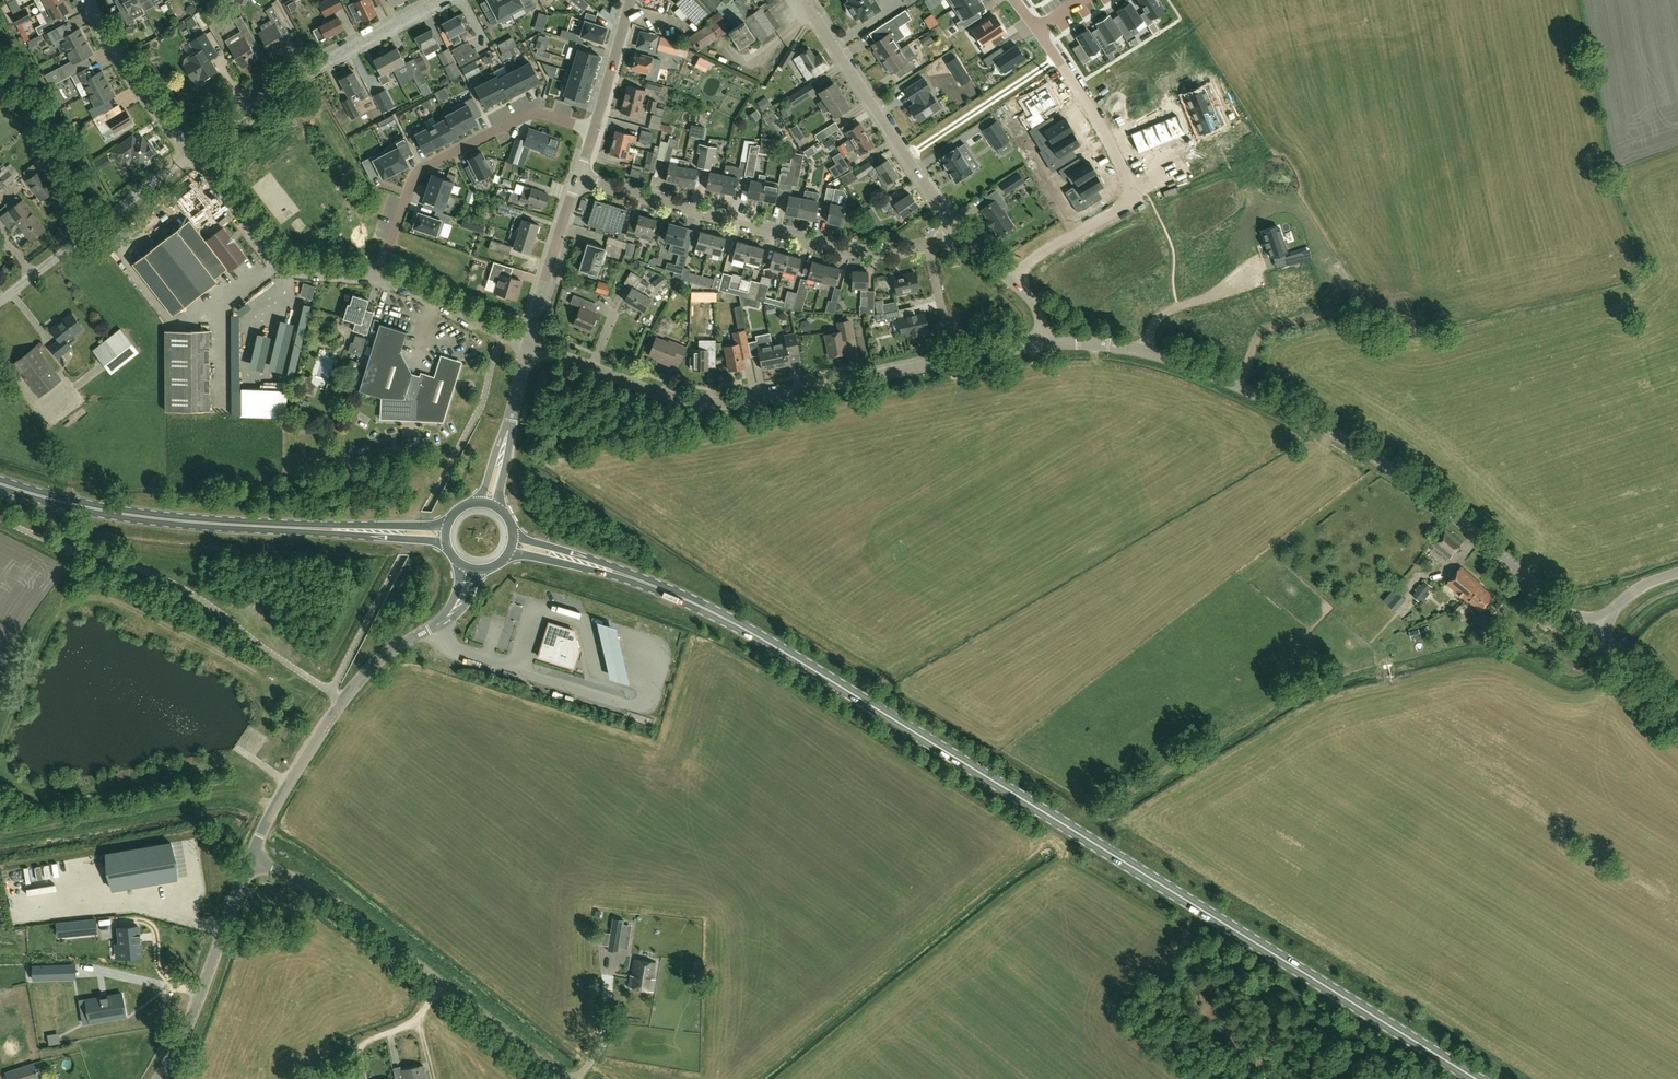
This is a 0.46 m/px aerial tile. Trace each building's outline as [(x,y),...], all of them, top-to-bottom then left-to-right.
[(65,1),(65,0),(40,0),(36,2),(41,13),(65,1)] [(140,3),(138,0),(123,0),(127,8),(120,11),(127,25),(134,21),(134,20),(145,14),(141,7),(142,6),(140,3)] [(338,17),(335,12),(343,8),(339,0),(326,0),(318,4),(328,22),(313,30),(319,41),(344,28),(338,17)] [(354,3),(363,21),(376,14),(373,9),(381,5),(378,0),(359,0),(354,3)] [(504,0),(488,0),(492,8),(485,12),(492,25),(512,15),(504,0)] [(512,15),(524,8),(526,12),(536,6),(533,0),(504,0),(512,15)] [(571,1),(584,11),(589,4),(584,0),(571,0),(571,1)] [(734,0),(677,0),(675,2),(697,25),(716,6),(721,1),(725,5),(732,1),(734,0)] [(732,1),(725,5),(721,1),(716,6),(719,11),(706,20),(708,24),(688,37),(697,52),(718,38),(728,32),(739,48),(756,36),(759,40),(779,26),(768,8),(780,0),(734,0),(732,1)] [(880,10),(874,0),(849,0),(849,1),(846,2),(849,6),(847,7),(847,10),(847,12),(849,14),(851,16),(853,17),(855,15),(857,19),(860,17),(863,21),(880,10)] [(953,8),(966,0),(948,0),(953,8)] [(953,8),(961,20),(956,23),(961,30),(975,20),(971,14),(983,6),(979,0),(980,0),(966,0),(953,8)] [(1146,11),(1140,14),(1147,26),(1153,22),(1151,18),(1163,10),(1157,0),(1139,0),(1146,11)] [(60,24),(57,18),(71,11),(65,1),(41,13),(47,23),(36,29),(39,35),(60,24)] [(1123,20),(1116,24),(1126,40),(1139,32),(1135,25),(1142,21),(1130,3),(1118,11),(1123,20)] [(287,31),(272,6),(265,11),(271,20),(260,27),(262,31),(258,33),(272,56),(274,55),(275,56),(283,52),(282,50),(284,48),(281,43),(285,41),(281,35),(287,31)] [(202,9),(195,12),(203,27),(209,24),(202,9)] [(17,25),(31,18),(27,10),(13,17),(17,25)] [(895,42),(904,37),(898,28),(911,19),(905,10),(876,29),(882,38),(871,45),(875,51),(873,52),(879,62),(900,49),(895,42)] [(597,16),(586,12),(584,21),(580,20),(576,34),(603,43),(607,28),(594,24),(597,16)] [(456,34),(465,29),(458,15),(442,24),(449,38),(450,37),(454,44),(460,41),(456,34)] [(994,15),(972,30),(982,45),(979,47),(984,54),(995,46),(991,40),(1005,31),(994,15)] [(1101,30),(1093,35),(1106,55),(1117,48),(1112,40),(1120,35),(1108,16),(1097,23),(1101,30)] [(241,69),(254,62),(258,59),(249,45),(255,41),(240,17),(234,21),(240,31),(224,41),(241,69)] [(71,26),(63,29),(47,38),(50,45),(54,43),(56,48),(58,47),(62,54),(67,52),(87,42),(80,29),(74,32),(71,26)] [(437,40),(431,29),(415,38),(416,39),(415,40),(416,43),(418,43),(421,49),(425,56),(441,48),(437,40)] [(1080,43),(1072,48),(1082,64),(1091,58),(1089,55),(1099,48),(1088,30),(1076,37),(1080,43)] [(641,33),(637,46),(648,49),(655,51),(658,37),(654,36),(655,34),(650,32),(649,35),(641,33)] [(190,42),(195,51),(187,57),(184,59),(183,63),(184,64),(183,65),(193,81),(194,81),(195,82),(199,83),(201,81),(202,82),(210,77),(208,75),(216,71),(207,55),(215,50),(204,33),(190,42)] [(928,44),(935,40),(932,35),(925,39),(928,44)] [(679,43),(660,37),(657,50),(676,55),(679,43)] [(1139,42),(1136,37),(1131,40),(1134,45),(1139,42)] [(479,55),(475,47),(473,49),(469,41),(452,50),(460,66),(479,55)] [(93,54),(87,42),(67,52),(73,65),(67,68),(72,77),(85,70),(81,61),(93,54)] [(1006,43),(984,58),(990,68),(998,63),(1004,72),(1025,58),(1016,45),(1010,49),(1006,43)] [(419,68),(414,59),(411,60),(404,64),(396,48),(385,54),(393,70),(400,66),(404,73),(410,70),(418,86),(422,84),(424,88),(428,86),(419,68)] [(448,49),(437,54),(444,67),(450,79),(461,74),(454,61),(448,49)] [(579,49),(575,60),(595,66),(599,55),(579,49)] [(795,53),(788,49),(778,65),(784,70),(795,53)] [(806,80),(827,67),(819,54),(814,58),(808,49),(793,58),(806,80)] [(908,62),(900,49),(879,62),(885,70),(887,69),(890,74),(898,68),(901,69),(904,74),(916,66),(911,60),(908,62)] [(393,70),(385,54),(373,60),(381,76),(378,77),(382,85),(389,81),(386,74),(393,70)] [(632,61),(631,65),(632,67),(632,69),(638,70),(638,72),(647,74),(648,70),(655,72),(658,60),(635,54),(634,60),(632,61)] [(697,64),(709,72),(715,62),(703,54),(697,64)] [(421,56),(414,59),(419,68),(426,65),(421,56)] [(575,60),(572,72),(592,78),(595,66),(575,60)] [(530,63),(519,68),(529,87),(540,81),(530,63)] [(955,69),(961,79),(967,76),(961,65),(955,69)] [(529,87),(519,68),(509,73),(508,71),(507,71),(518,92),(529,87)] [(89,78),(85,70),(72,77),(83,98),(89,95),(109,84),(102,71),(89,78)] [(508,98),(494,71),(489,74),(492,79),(486,82),(496,101),(506,95),(507,98),(508,98)] [(518,92),(507,71),(497,77),(494,71),(508,98),(518,92)] [(572,72),(568,83),(588,89),(592,78),(572,72)] [(360,100),(367,97),(363,88),(361,89),(353,73),(340,80),(348,95),(356,91),(360,100)] [(914,104),(909,107),(919,121),(940,108),(930,93),(930,94),(926,88),(929,87),(923,78),(905,90),(914,104)] [(496,101),(486,82),(475,88),(485,106),(496,101)] [(566,95),(564,101),(576,105),(578,99),(585,101),(588,89),(568,83),(565,95),(566,95)] [(810,83),(793,94),(787,97),(792,104),(815,90),(810,83)] [(818,92),(823,99),(816,103),(819,108),(840,95),(833,83),(818,92)] [(115,97),(109,84),(89,95),(95,107),(89,110),(94,120),(107,112),(102,104),(115,97)] [(627,86),(624,99),(641,104),(645,91),(627,86)] [(1215,99),(1210,87),(1184,97),(1190,110),(1216,99),(1216,98),(1215,99)] [(1040,113),(1056,103),(1046,88),(1038,93),(1038,92),(1030,97),(1031,98),(1024,102),(1032,114),(1025,119),(1031,128),(1045,120),(1040,113)] [(385,90),(373,97),(381,112),(389,108),(387,103),(391,101),(385,90)] [(849,108),(840,95),(819,108),(823,114),(829,110),(834,117),(849,108)] [(360,115),(350,97),(342,102),(351,120),(360,115)] [(457,110),(466,129),(477,123),(475,118),(482,115),(473,97),(455,106),(457,110)] [(758,103),(763,112),(773,106),(767,97),(758,103)] [(624,99),(620,112),(638,117),(641,104),(624,99)] [(1217,112),(1215,105),(1218,104),(1218,103),(1216,99),(1190,110),(1194,121),(1217,112)] [(16,108),(9,113),(16,123),(23,118),(16,108)] [(379,109),(373,113),(377,121),(384,117),(379,109)] [(753,112),(758,120),(763,116),(759,109),(753,112)] [(107,112),(94,120),(102,135),(113,129),(116,134),(123,129),(124,132),(134,126),(132,124),(133,123),(125,110),(116,116),(112,110),(107,112)] [(457,110),(446,115),(457,137),(456,134),(466,129),(457,110)] [(1222,124),(1217,112),(1194,121),(1199,133),(1222,124)] [(1177,114),(1165,119),(1173,139),(1185,134),(1177,114)] [(457,137),(446,115),(446,116),(447,118),(437,124),(446,142),(457,137)] [(1073,131),(1065,119),(1048,130),(1044,123),(1030,132),(1035,139),(1040,136),(1046,147),(1045,147),(1045,148),(1073,131)] [(1173,139),(1165,119),(1154,124),(1162,143),(1173,139)] [(1009,140),(996,121),(984,130),(996,149),(1009,140)] [(814,135),(819,142),(839,129),(835,122),(814,135)] [(845,132),(849,139),(836,148),(833,144),(828,147),(833,156),(839,152),(866,134),(859,123),(845,132)] [(446,142),(437,124),(426,129),(436,147),(446,142)] [(1162,143),(1154,124),(1142,129),(1150,148),(1162,143)] [(436,147),(426,129),(425,127),(414,132),(415,135),(425,153),(436,147)] [(553,156),(559,139),(530,129),(524,145),(553,156)] [(1150,148),(1142,129),(1130,134),(1138,153),(1150,148)] [(616,131),(613,142),(629,147),(631,140),(635,141),(636,136),(616,131)] [(641,131),(639,142),(648,144),(649,139),(650,139),(652,133),(643,131),(642,131),(641,131)] [(1079,144),(1072,132),(1073,131),(1045,148),(1053,159),(1047,163),(1051,170),(1067,160),(1063,154),(1079,144)] [(841,132),(834,135),(837,143),(844,139),(841,132)] [(874,146),(866,134),(839,152),(841,157),(855,148),(859,155),(874,146)] [(384,149),(396,172),(408,166),(403,155),(406,154),(405,151),(410,149),(404,137),(395,142),(396,143),(384,149)] [(773,137),(773,155),(788,155),(789,138),(773,137)] [(517,166),(524,145),(525,141),(517,138),(508,163),(517,166)] [(669,138),(664,161),(670,162),(673,148),(675,149),(678,140),(669,138)] [(132,146),(128,141),(112,153),(122,165),(133,156),(139,164),(146,159),(147,161),(156,154),(149,145),(148,146),(142,139),(132,146)] [(720,192),(734,194),(737,178),(738,176),(744,177),(751,141),(745,140),(739,169),(725,166),(723,175),(720,192)] [(753,164),(755,154),(757,143),(751,141),(744,177),(750,178),(753,163),(753,164)] [(628,153),(629,147),(613,142),(610,154),(630,160),(632,154),(628,153)] [(703,169),(708,146),(698,144),(697,153),(700,154),(697,168),(703,169)] [(972,171),(961,154),(968,149),(964,144),(957,149),(957,148),(940,158),(956,182),(972,171)] [(717,148),(708,146),(703,169),(710,170),(713,156),(715,156),(717,148)] [(383,179),(396,172),(384,149),(383,149),(384,151),(373,157),(372,156),(362,161),(367,171),(374,168),(375,170),(378,168),(383,179)] [(428,160),(423,150),(418,152),(423,162),(428,160)] [(486,160),(482,152),(476,155),(475,153),(468,157),(469,158),(468,159),(476,174),(470,177),(476,189),(482,185),(487,183),(484,176),(492,172),(490,168),(491,167),(487,159),(486,160)] [(792,153),(790,163),(785,185),(792,187),(793,179),(799,180),(803,155),(792,153)] [(828,170),(834,179),(849,170),(840,155),(832,160),(836,166),(828,170)] [(632,167),(647,171),(650,161),(635,157),(632,167)] [(679,184),(684,160),(678,159),(677,166),(669,164),(666,181),(679,184)] [(55,190),(46,179),(51,175),(40,160),(31,167),(36,173),(25,182),(40,201),(55,190)] [(693,186),(697,170),(689,168),(690,161),(684,160),(679,184),(685,185),(685,187),(692,188),(693,186)] [(886,160),(874,168),(868,161),(853,171),(853,170),(851,171),(839,177),(846,187),(857,179),(858,179),(868,173),(871,178),(876,174),(886,189),(894,184),(892,181),(898,177),(886,160)] [(785,185),(790,163),(783,161),(778,184),(785,185)] [(1095,174),(1096,173),(1088,161),(1077,169),(1072,162),(1059,170),(1064,177),(1067,176),(1073,187),(1072,187),(1073,187),(1095,174)] [(639,178),(641,171),(631,168),(629,176),(639,178)] [(9,170),(0,176),(0,178),(6,186),(15,178),(9,170)] [(723,175),(709,172),(706,189),(720,192),(723,175)] [(428,178),(426,186),(449,194),(456,176),(448,173),(446,179),(432,174),(430,179),(428,178)] [(1102,186),(1095,174),(1096,173),(1095,174),(1073,187),(1079,198),(1071,203),(1077,212),(1085,208),(1096,201),(1091,193),(1102,186)] [(761,200),(764,183),(766,176),(759,174),(758,182),(750,180),(747,197),(761,200)] [(1006,193),(1017,185),(1011,177),(1000,184),(1006,193)] [(540,191),(531,188),(517,183),(514,191),(509,189),(508,192),(507,192),(507,193),(504,192),(502,199),(523,206),(525,207),(526,203),(530,204),(530,202),(544,207),(548,195),(540,192),(540,191)] [(774,202),(777,186),(764,183),(761,200),(774,202)] [(442,213),(449,194),(426,186),(423,194),(425,195),(423,199),(435,204),(433,210),(436,211),(451,216),(442,213)] [(206,206),(192,187),(178,198),(192,216),(190,217),(196,225),(208,215),(203,208),(206,206)] [(846,196),(842,191),(827,188),(824,201),(830,202),(826,222),(840,224),(844,207),(843,207),(846,196)] [(909,194),(895,204),(890,197),(880,203),(884,210),(887,209),(891,215),(897,211),(902,217),(917,206),(909,194)] [(800,216),(803,199),(789,196),(786,214),(800,216)] [(1013,226),(1001,208),(1004,206),(999,198),(990,204),(989,204),(988,205),(982,210),(987,218),(987,219),(993,228),(993,227),(998,235),(1005,231),(1007,230),(1013,226)] [(817,202),(803,199),(800,216),(813,219),(817,202)] [(9,211),(31,240),(45,230),(23,200),(9,211)] [(500,204),(498,211),(520,218),(523,211),(507,206),(508,202),(501,200),(500,204)] [(603,230),(611,205),(595,200),(587,225),(596,228),(594,231),(602,234),(603,230)] [(627,210),(611,205),(603,230),(619,235),(617,239),(622,240),(624,233),(620,231),(627,210)] [(870,207),(864,210),(876,227),(880,225),(876,219),(878,218),(870,207)] [(448,224),(451,216),(436,211),(434,218),(419,213),(418,214),(416,214),(414,220),(416,221),(414,227),(439,236),(444,222),(448,224)] [(639,239),(639,238),(648,240),(650,239),(655,220),(639,215),(636,226),(629,224),(626,235),(639,239)] [(463,218),(461,226),(482,233),(485,224),(463,218)] [(214,276),(225,267),(206,240),(189,219),(132,264),(173,316),(217,281),(214,276)] [(522,220),(518,234),(534,239),(539,226),(522,220)] [(686,256),(689,244),(682,242),(685,228),(669,223),(664,240),(670,242),(668,251),(686,256)] [(223,227),(206,240),(225,267),(229,272),(247,258),(234,242),(233,242),(230,237),(223,227)] [(1287,252),(1279,227),(1262,232),(1265,242),(1264,243),(1266,247),(1267,247),(1270,257),(1287,252)] [(708,252),(712,235),(699,232),(695,249),(708,252)] [(530,253),(534,239),(518,234),(513,247),(530,253)] [(725,238),(712,235),(708,252),(706,256),(712,258),(713,253),(721,255),(725,238)] [(606,243),(625,250),(628,242),(608,236),(606,243)] [(508,256),(511,246),(491,240),(488,249),(508,256)] [(746,262),(750,245),(737,242),(732,258),(746,262)] [(597,276),(605,249),(587,243),(578,270),(597,276)] [(763,249),(750,245),(746,262),(759,265),(763,249)] [(139,256),(139,255),(139,253),(138,252),(137,251),(136,250),(134,249),(133,249),(131,250),(130,251),(129,252),(128,253),(128,255),(128,256),(129,258),(130,259),(131,260),(133,260),(134,260),(136,260),(137,259),(138,258),(139,256)] [(783,272),(788,255),(774,251),(770,268),(783,272)] [(1301,262),(1298,253),(1281,259),(1284,266),(1301,262)] [(802,259),(788,255),(783,272),(797,276),(802,259)] [(507,277),(510,267),(494,262),(488,280),(498,283),(494,293),(515,299),(521,281),(507,277)] [(819,288),(826,265),(812,262),(807,278),(816,281),(814,287),(819,288)] [(839,269),(826,265),(819,288),(820,288),(822,282),(835,286),(839,269)] [(687,281),(687,279),(689,273),(690,269),(683,267),(680,279),(687,281)] [(867,291),(867,289),(868,272),(852,271),(852,288),(861,289),(861,297),(866,297),(866,305),(860,305),(859,315),(873,315),(874,315),(874,291),(867,291)] [(643,312),(650,298),(642,293),(646,287),(639,282),(641,278),(631,272),(624,284),(631,288),(624,301),(643,312)] [(700,282),(702,276),(689,273),(687,279),(700,282)] [(728,293),(731,280),(732,276),(723,273),(721,279),(718,290),(728,293)] [(897,295),(918,290),(914,273),(893,278),(897,295)] [(658,289),(666,282),(669,280),(666,277),(664,278),(661,275),(651,283),(656,289),(658,289)] [(713,286),(714,279),(702,276),(700,282),(713,286)] [(718,290),(721,279),(715,277),(714,279),(713,286),(712,288),(718,290)] [(219,284),(225,295),(234,291),(228,279),(219,284)] [(801,279),(797,293),(793,309),(801,311),(807,290),(805,289),(807,280),(801,279)] [(737,295),(738,288),(740,282),(731,280),(728,293),(737,295)] [(755,300),(760,283),(751,280),(748,290),(738,288),(737,295),(746,297),(755,300)] [(769,285),(760,283),(755,300),(764,302),(765,297),(769,285)] [(599,284),(598,293),(611,293),(611,284),(599,284)] [(834,313),(835,311),(841,289),(834,288),(831,301),(828,300),(825,312),(834,313)] [(783,307),(787,291),(783,290),(780,301),(776,300),(774,305),(783,307)] [(793,309),(797,293),(787,291),(783,307),(792,310),(793,309)] [(367,335),(371,319),(363,317),(368,300),(353,295),(350,305),(348,304),(343,319),(356,322),(353,331),(367,335)] [(589,331),(597,313),(586,309),(589,301),(573,295),(570,303),(580,307),(573,325),(589,331)] [(607,297),(604,305),(615,309),(618,302),(607,297)] [(883,313),(909,308),(909,307),(898,309),(896,301),(882,305),(884,313),(883,313)] [(182,313),(185,319),(196,314),(193,307),(182,313)] [(927,322),(925,322),(923,314),(911,316),(909,308),(883,313),(885,322),(898,319),(899,324),(898,325),(900,334),(905,333),(906,338),(907,338),(906,334),(911,333),(912,337),(920,335),(919,331),(926,330),(927,333),(928,333),(927,328),(929,328),(927,322)] [(67,341),(83,328),(72,313),(51,329),(59,340),(50,347),(58,358),(72,347),(67,341)] [(844,340),(852,338),(849,321),(837,323),(839,332),(825,335),(829,356),(846,353),(844,340)] [(443,422),(462,362),(441,355),(434,377),(425,374),(424,378),(412,374),(400,352),(406,332),(380,324),(359,391),(381,398),(380,419),(443,422)] [(273,341),(273,326),(262,326),(262,341),(273,341)] [(112,373),(139,352),(121,329),(94,351),(112,373)] [(210,411),(209,331),(165,331),(166,411),(210,411)] [(750,354),(748,343),(745,331),(734,333),(736,344),(724,347),(728,370),(744,367),(742,355),(750,354)] [(776,367),(769,333),(755,336),(756,341),(748,343),(750,354),(750,357),(759,355),(762,370),(776,367)] [(795,334),(791,334),(784,336),(785,342),(772,345),(770,333),(769,333),(776,367),(790,364),(788,355),(799,353),(795,334)] [(680,362),(686,348),(668,341),(667,343),(655,338),(649,354),(662,360),(661,362),(670,365),(672,359),(680,362)] [(707,359),(715,359),(715,340),(698,340),(698,349),(693,349),(693,358),(689,358),(690,369),(692,369),(692,371),(707,371),(707,359)] [(249,342),(249,354),(258,354),(258,342),(249,342)] [(40,397),(61,380),(35,347),(14,364),(40,397)] [(235,365),(235,376),(249,375),(249,359),(240,360),(240,365),(235,365)] [(259,377),(266,377),(267,361),(253,359),(252,370),(259,371),(259,377)] [(1446,529),(1433,544),(1450,558),(1463,543),(1446,529)] [(1483,585),(1462,567),(1448,583),(1469,602),(1470,600),(1483,611),(1495,596),(1483,586),(1483,585)] [(1417,591),(1413,596),(1419,601),(1423,596),(1425,597),(1429,592),(1427,591),(1432,586),(1426,581),(1422,586),(1420,584),(1416,589),(1417,591)] [(1398,588),(1390,599),(1394,603),(1403,592),(1398,588)] [(1400,608),(1409,598),(1403,593),(1394,603),(1400,608)] [(595,621),(608,677),(628,683),(615,627),(595,621)] [(1417,641),(1428,636),(1423,626),(1413,631),(1417,641)] [(578,650),(574,630),(562,627),(557,646),(543,641),(538,656),(573,667),(578,650)] [(177,878),(171,842),(106,853),(112,889),(177,878)] [(96,919),(63,922),(65,935),(97,932),(96,919)] [(138,925),(119,927),(122,958),(141,956),(138,925)] [(600,931),(602,952),(620,951),(618,931),(600,931)] [(625,948),(636,947),(635,933),(624,933),(625,948)] [(653,978),(655,963),(634,959),(631,975),(630,975),(628,987),(652,991),(655,978),(653,978)] [(138,975),(146,974),(144,964),(136,966),(138,975)] [(65,978),(65,965),(33,966),(33,979),(65,978)] [(148,974),(138,976),(141,992),(151,990),(148,974)] [(122,994),(86,1000),(89,1021),(126,1015),(122,994)] [(34,1063),(33,1058),(27,1059),(29,1065),(18,1068),(16,1060),(3,1064),(5,1073),(7,1078),(40,1078),(34,1063)] [(424,1065),(401,1070),(403,1077),(397,1078),(426,1078),(424,1065)]
